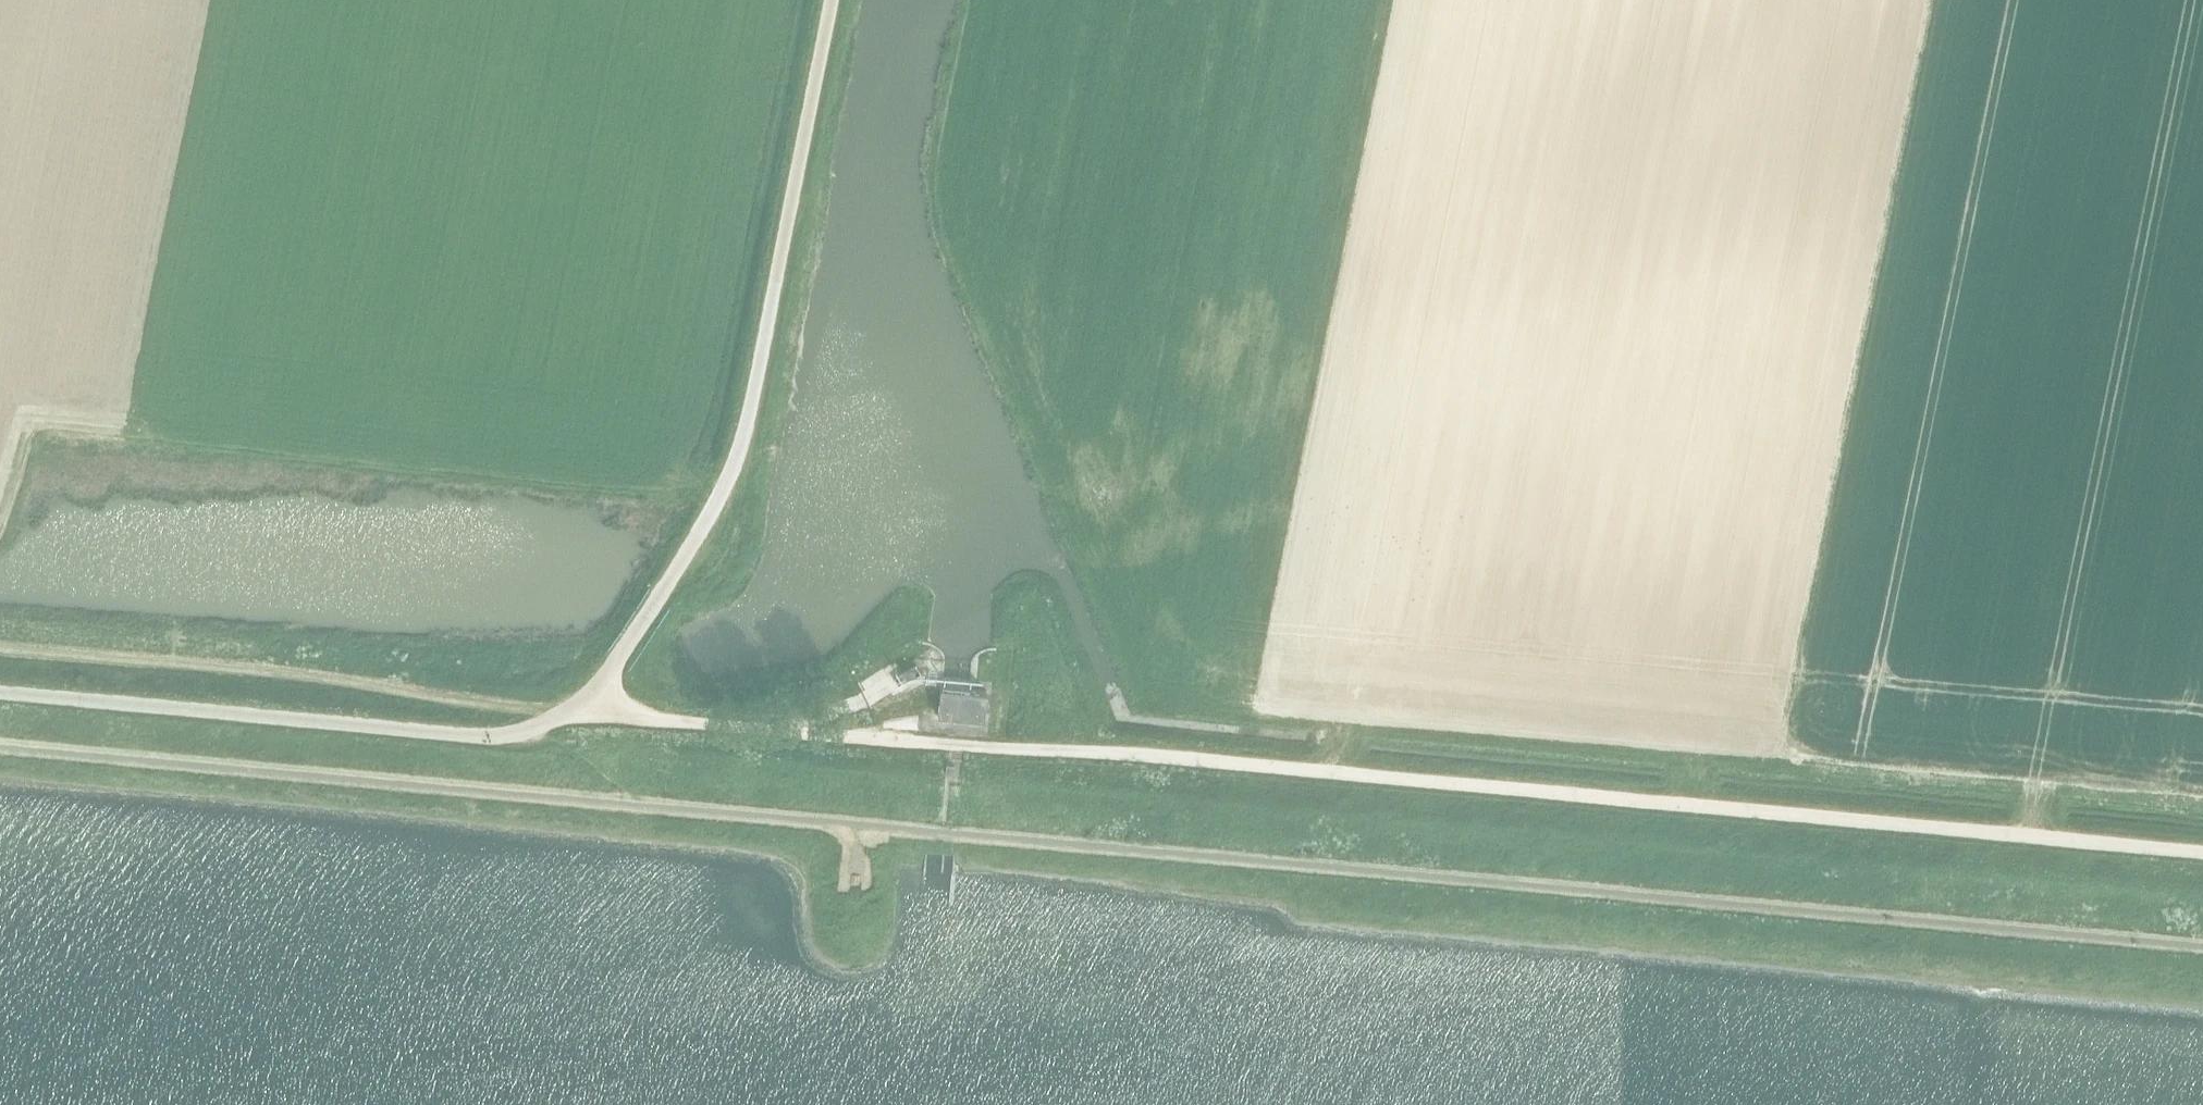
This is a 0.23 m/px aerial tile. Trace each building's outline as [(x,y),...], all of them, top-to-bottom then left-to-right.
[(983,695),(937,690),(935,716),(980,721),(983,695)]
